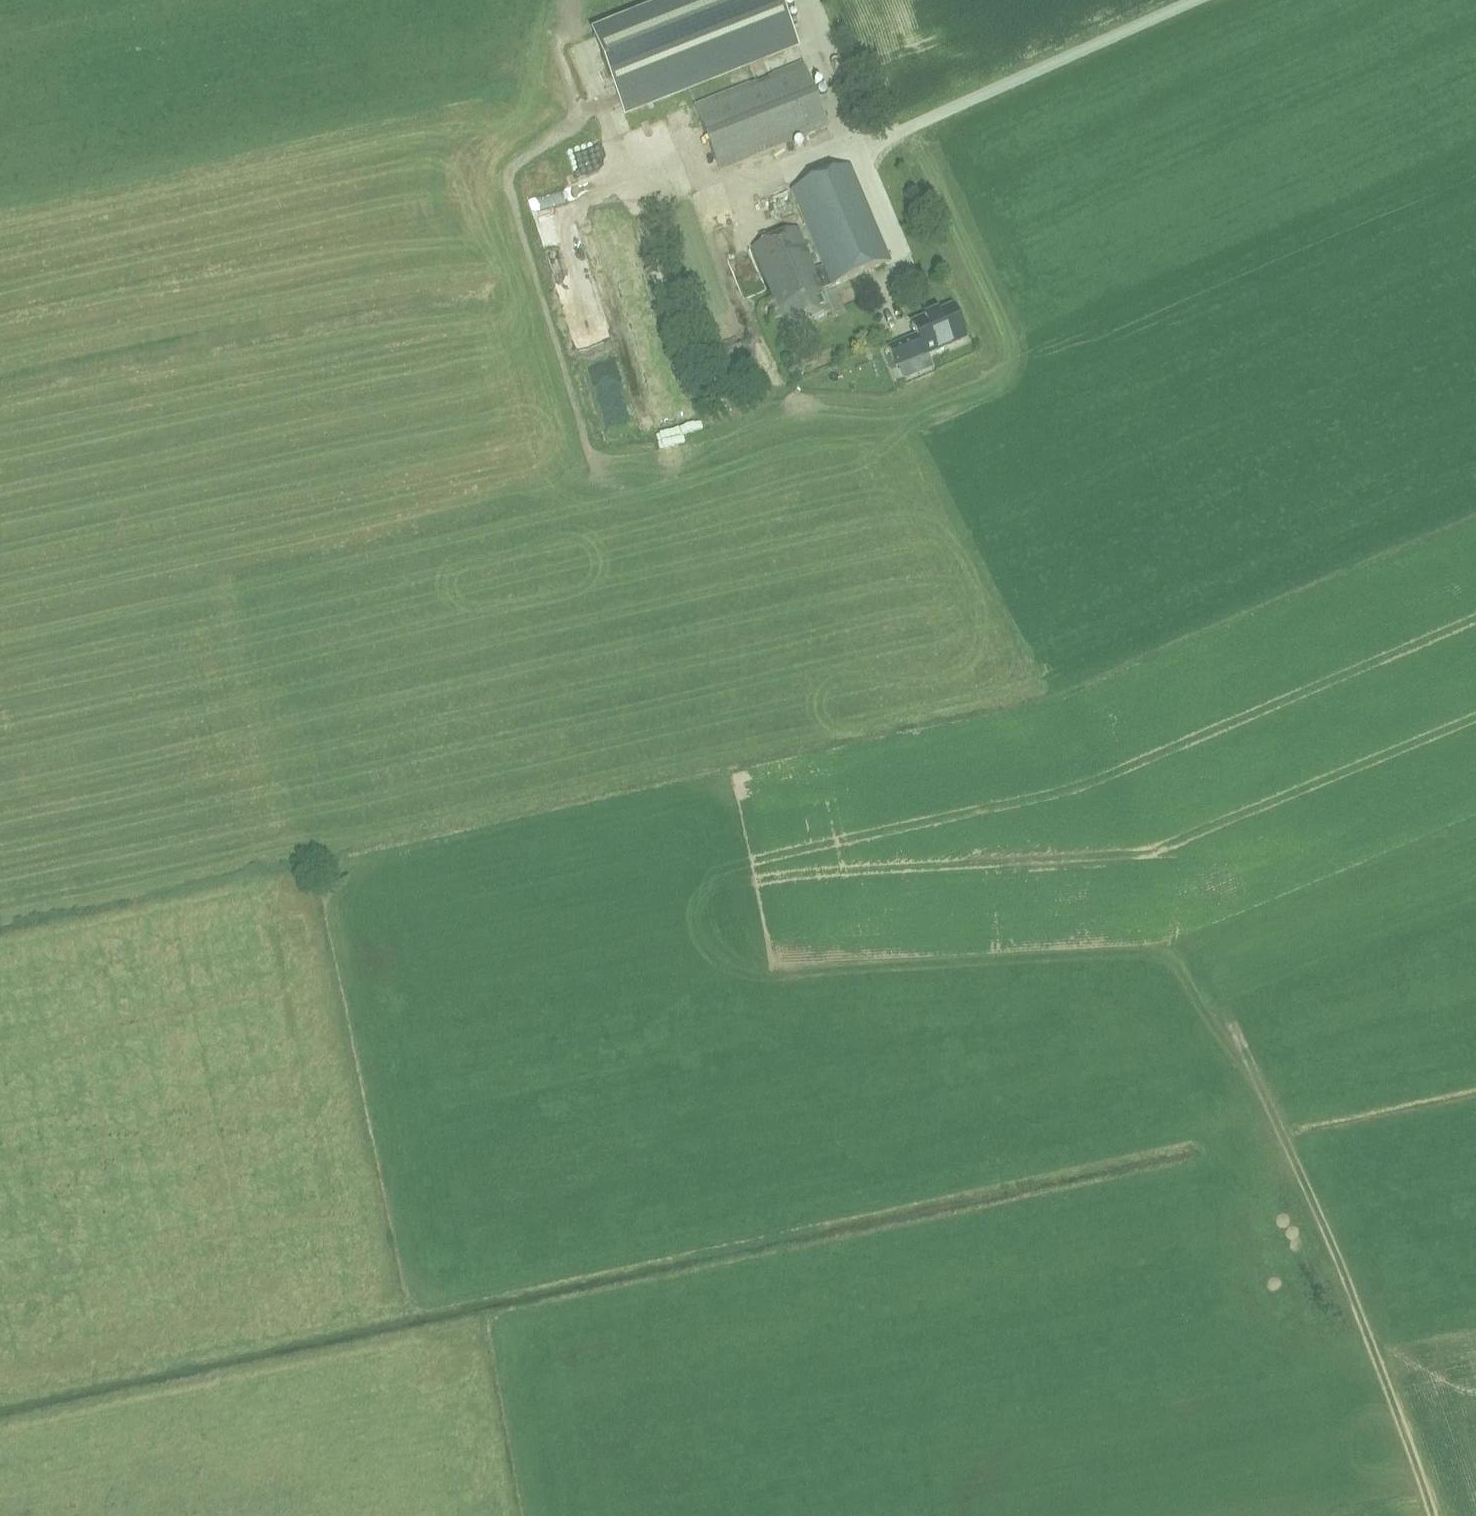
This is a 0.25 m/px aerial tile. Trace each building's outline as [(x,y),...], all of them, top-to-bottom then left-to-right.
[(796,45),(778,0),(686,0),(594,37),(624,113),(796,45)] [(803,63),(695,106),(720,169),(828,126),(803,63)] [(625,152),(621,141),(600,149),(605,160),(625,152)] [(892,262),(851,166),(791,191),(799,209),(805,206),(811,220),(804,223),(823,267),(813,271),(795,229),(753,246),(776,299),(778,298),(792,331),(831,314),(821,290),(831,286),(832,287),(892,262)] [(647,256),(622,262),(626,283),(634,281),(649,347),(666,344),(647,256)] [(966,339),(952,308),(912,325),(919,342),(910,346),(915,359),(925,355),(925,356),(966,339)]
